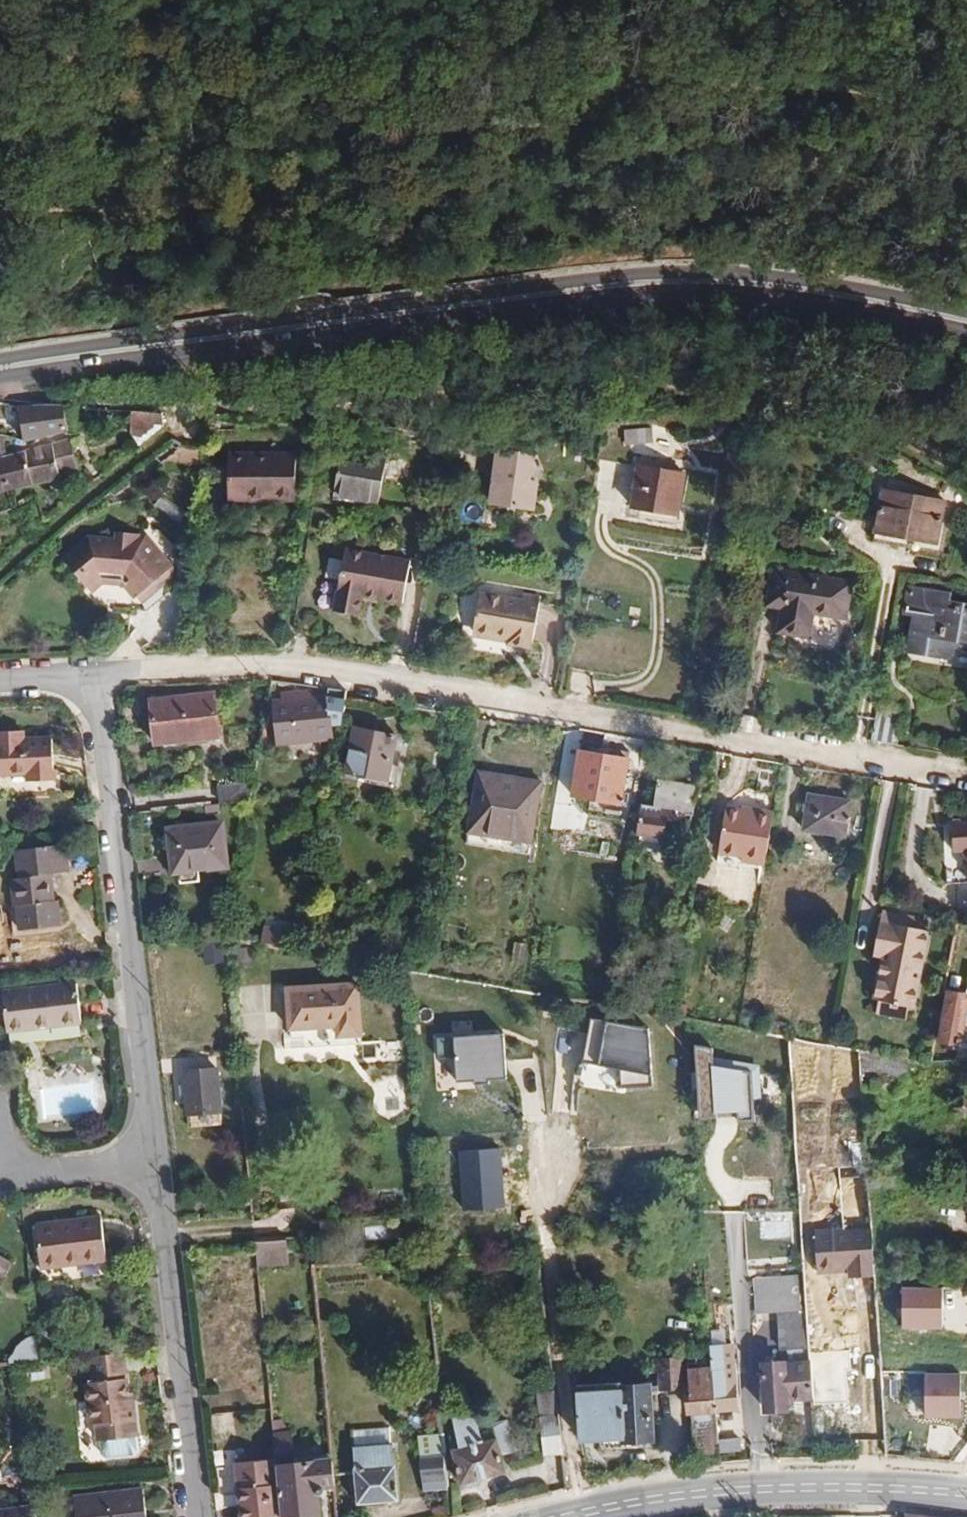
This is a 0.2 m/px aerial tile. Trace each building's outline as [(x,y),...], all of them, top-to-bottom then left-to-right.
[(66,431),(62,403),(18,404),(24,440),(66,431)] [(162,426),(162,411),(136,409),(138,445),(162,426)] [(652,426),(625,427),(625,443),(652,442),(652,426)] [(67,439),(0,456),(0,457),(7,491),(58,479),(59,473),(76,469),(67,439)] [(199,464),(201,447),(181,446),(179,445),(163,460),(199,464)] [(341,448),(333,493),(377,501),(384,456),(341,448)] [(497,450),(490,500),(532,505),(535,482),(528,481),(532,454),(497,450)] [(227,452),(227,498),(293,497),(294,451),(227,452)] [(685,473),(637,465),(631,504),(678,513),(685,473)] [(945,499),(882,487),(874,530),(937,541),(945,499)] [(87,535),(62,557),(92,591),(104,583),(121,584),(133,598),(136,596),(142,602),(172,577),(145,543),(145,534),(114,531),(114,538),(87,535)] [(343,546),(333,608),(357,612),(361,592),(401,599),(408,557),(343,546)] [(853,580),(773,567),(766,604),(781,607),(778,629),(810,635),(814,613),(846,618),(853,580)] [(943,655),(945,644),(953,645),(966,647),(966,603),(948,600),(949,592),(907,585),(904,611),(913,613),(909,649),(943,655)] [(530,644),(538,594),(521,591),(521,598),(478,591),(474,619),(478,624),(492,627),(496,621),(509,623),(508,630),(506,641),(530,644)] [(508,630),(509,623),(496,621),(492,627),(508,630)] [(945,644),(943,655),(951,656),(953,645),(945,644)] [(150,697),(155,742),(219,736),(214,690),(150,697)] [(335,738),(339,724),(341,724),(346,696),(330,698),(330,694),(313,695),(313,690),(280,693),(281,699),(273,699),(278,744),(335,738)] [(898,743),(904,705),(877,700),(871,738),(898,743)] [(353,726),(343,771),(388,780),(398,734),(353,726)] [(26,773),(26,780),(53,779),(52,737),(26,737),(25,731),(0,732),(0,774),(26,773)] [(578,750),(570,794),(622,804),(630,759),(578,750)] [(479,771),(467,842),(528,852),(539,781),(479,771)] [(249,798),(253,779),(216,783),(218,801),(249,798)] [(692,814),(697,784),(660,779),(657,802),(640,800),(635,828),(663,832),(665,815),(677,814),(677,812),(692,814)] [(809,792),(803,829),(846,835),(852,799),(809,792)] [(219,811),(218,801),(204,803),(204,813),(219,811)] [(576,804),(555,801),(551,829),(572,833),(576,804)] [(765,862),(774,809),(756,806),(755,811),(726,806),(719,849),(743,854),(743,859),(765,862)] [(953,821),(954,850),(964,849),(966,849),(966,820),(953,821)] [(227,865),(222,821),(168,828),(173,872),(178,872),(178,870),(198,868),(227,865)] [(441,844),(442,832),(431,830),(429,842),(441,844)] [(49,901),(46,874),(51,873),(65,872),(62,846),(14,851),(17,878),(9,879),(12,905),(15,905),(18,929),(60,925),(58,900),(54,900),(49,901)] [(743,859),(743,854),(719,849),(717,860),(764,868),(765,862),(743,859)] [(198,868),(178,870),(178,872),(178,883),(198,880),(198,868)] [(54,900),(51,873),(46,874),(49,901),(54,900)] [(914,1003),(927,931),(907,928),(910,914),(884,910),(879,937),(887,939),(883,956),(876,997),(879,998),(879,996),(910,1003),(914,1003)] [(264,944),(287,946),(289,923),(265,922),(264,944)] [(883,956),(887,939),(879,937),(876,955),(883,956)] [(524,961),(527,944),(515,942),(512,959),(524,961)] [(205,962),(225,963),(226,944),(205,944),(205,962)] [(358,982),(286,986),(289,1029),(336,1026),(337,1037),(361,1035),(358,982)] [(0,991),(0,1018),(4,1017),(6,1033),(81,1024),(75,983),(0,991)] [(966,992),(945,988),(936,1038),(962,1043),(966,1015),(966,992)] [(908,1017),(910,1003),(879,996),(879,998),(876,1011),(908,1017)] [(703,998),(700,1010),(712,1013),(715,1001),(703,998)] [(652,1033),(593,1022),(585,1066),(623,1073),(625,1095),(658,1091),(652,1033)] [(512,1080),(509,1035),(441,1039),(442,1060),(460,1059),(462,1083),(479,1082),(479,1086),(493,1085),(493,1082),(512,1080)] [(714,1048),(694,1045),(699,1118),(715,1118),(715,1114),(738,1113),(738,1122),(752,1122),(751,1071),(714,1066),(714,1048)] [(906,1076),(909,1058),(859,1049),(862,1084),(873,1086),(876,1070),(906,1076)] [(184,1069),(187,1113),(220,1111),(218,1068),(184,1069)] [(903,1092),(906,1076),(876,1070),(873,1086),(903,1092)] [(964,1096),(961,1097),(958,1099),(956,1102),(955,1105),(956,1108),(958,1111),(960,1113),(963,1114),(966,1114),(966,1096),(964,1096)] [(502,1146),(457,1151),(463,1210),(508,1205),(502,1146)] [(98,1215),(34,1223),(40,1269),(104,1260),(98,1215)] [(875,1274),(871,1226),(816,1229),(818,1269),(849,1267),(849,1276),(875,1274)] [(287,1262),(285,1234),(255,1236),(255,1244),(257,1264),(287,1262)] [(809,1347),(806,1308),(800,1308),(798,1274),(754,1277),(756,1312),(778,1311),(780,1349),(809,1347)] [(943,1286),(902,1287),(903,1328),(944,1327),(943,1286)] [(19,1338),(20,1355),(38,1354),(37,1337),(19,1338)] [(738,1408),(732,1343),(711,1345),(713,1366),(716,1409),(738,1408)] [(138,1434),(134,1404),(128,1404),(127,1391),(123,1350),(87,1355),(89,1382),(84,1383),(89,1422),(95,1423),(96,1439),(98,1439),(100,1454),(103,1456),(136,1452),(138,1449),(136,1434),(138,1434)] [(683,1357),(653,1359),(654,1371),(658,1371),(659,1387),(685,1387),(683,1357)] [(812,1398),(810,1369),(798,1370),(797,1361),(763,1362),(765,1410),(789,1409),(789,1399),(812,1398)] [(716,1409),(713,1366),(689,1368),(693,1412),(716,1411),(716,1409)] [(961,1374),(924,1375),(924,1418),(960,1417),(961,1374)] [(652,1388),(578,1392),(580,1439),(655,1435),(652,1388)] [(720,1459),(716,1411),(693,1412),(696,1462),(720,1459)] [(563,1452),(558,1415),(541,1417),(545,1454),(563,1452)] [(491,1417),(448,1429),(462,1483),(505,1470),(491,1417)] [(289,1430),(281,1420),(271,1420),(273,1432),(289,1430)] [(353,1429),(358,1503),(396,1499),(391,1427),(353,1429)] [(325,1491),(325,1487),(333,1488),(330,1459),(292,1462),(289,1430),(273,1432),(275,1458),(281,1516),(303,1516),(322,1515),(320,1497),(323,1494),(325,1491)] [(444,1452),(443,1433),(419,1435),(421,1454),(444,1452)] [(448,1485),(444,1452),(421,1454),(423,1487),(448,1485)] [(275,1458),(235,1463),(240,1516),(270,1516),(281,1516),(275,1458)] [(73,1495),(76,1516),(146,1516),(142,1488),(73,1495)] [(34,1505),(0,1509),(0,1516),(36,1516),(34,1505)]
